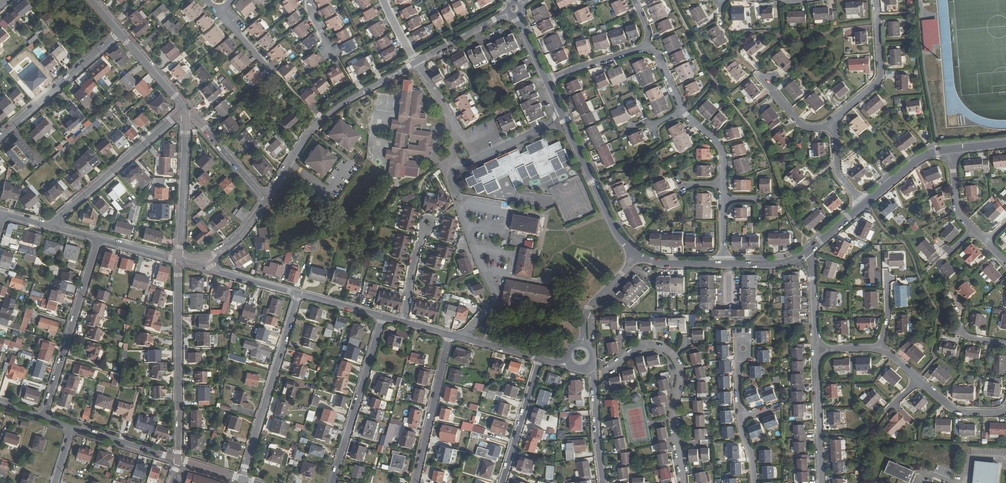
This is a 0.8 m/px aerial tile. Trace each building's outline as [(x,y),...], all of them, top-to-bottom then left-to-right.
[(48,16),(63,3),(60,0),(41,17),(48,25),(53,21),(48,16)] [(248,0),(241,0),(239,1),(240,2),(238,4),(235,6),(244,17),(255,8),(248,0)] [(296,0),(294,0),(293,1),(292,0),(291,0),(291,1),(290,0),(285,0),(282,2),(284,5),(283,6),(288,13),(299,4),(296,0)] [(370,1),(369,0),(357,0),(360,6),(362,5),(364,8),(368,6),(371,5),(369,1),(370,1)] [(479,1),(478,2),(482,9),(494,2),(493,0),(478,0),(479,1)] [(571,4),(569,0),(558,0),(561,8),(571,4)] [(613,4),(618,15),(629,10),(625,3),(627,2),(626,0),(621,0),(613,4)] [(192,21),(203,11),(198,5),(197,6),(196,4),(193,1),(182,11),(192,21)] [(458,1),(452,3),(458,14),(461,13),(463,12),(464,14),(468,13),(462,1),(459,2),(458,1)] [(864,1),(846,2),(847,14),(860,13),(860,16),(864,16),(864,1)] [(20,17),(28,10),(22,2),(17,6),(18,7),(15,10),(20,17)] [(663,3),(662,3),(660,4),(659,2),(656,4),(656,5),(651,8),(653,14),(656,22),(669,16),(663,3)] [(162,24),(173,15),(162,3),(152,12),(162,24)] [(325,18),(336,13),(333,7),(331,8),(329,5),(318,11),(320,15),(323,13),(323,14),(323,16),(325,18)] [(445,9),(442,11),(444,15),(449,23),(452,21),(450,18),(453,17),(455,16),(450,5),(444,8),(445,9)] [(538,24),(550,18),(551,18),(545,5),(533,10),(536,16),(535,16),(538,24)] [(374,6),(363,13),(364,16),(363,17),(365,22),(376,16),(375,13),(374,11),(376,10),(374,6)] [(709,21),(701,6),(691,11),(700,26),(709,21)] [(411,7),(399,13),(401,16),(404,15),(405,17),(407,20),(417,14),(415,9),(413,10),(411,7)] [(594,18),(592,14),(590,15),(587,7),(575,12),(581,24),(594,18)] [(745,7),(732,7),(733,20),(746,20),(745,7)] [(830,19),(833,19),(833,11),(829,11),(829,8),(814,9),(815,19),(830,18),(830,19)] [(14,22),(20,17),(15,10),(14,9),(2,19),(5,23),(11,29),(16,25),(14,22)] [(129,17),(133,12),(131,9),(125,15),(127,18),(129,17)] [(771,11),(768,11),(763,12),(763,19),(774,18),(773,9),(771,9),(771,11)] [(142,21),(144,19),(136,10),(133,12),(129,17),(131,20),(137,26),(142,21)] [(297,10),(286,18),(288,21),(287,22),(290,27),(300,20),(298,17),(297,17),(297,16),(299,14),(297,10)] [(434,16),(431,17),(434,23),(438,29),(441,27),(440,25),(442,23),(445,22),(439,11),(434,14),(434,16)] [(805,12),(787,13),(788,24),(806,22),(805,12)] [(210,21),(208,18),(205,14),(196,22),(202,28),(204,31),(214,23),(211,20),(210,21)] [(173,15),(162,24),(163,24),(173,15)] [(172,35),(183,27),(173,15),(163,24),(172,35)] [(337,15),(324,22),(328,28),(331,26),(332,28),(333,27),(334,31),(341,27),(340,24),(341,23),(337,15)] [(411,27),(408,29),(410,32),(422,26),(420,23),(422,22),(419,17),(408,23),(410,25),(411,27)] [(48,29),(49,28),(41,18),(38,20),(43,26),(44,25),(45,26),(40,30),(39,29),(34,33),(35,35),(38,37),(42,34),(48,29)] [(148,28),(151,25),(145,18),(144,19),(142,21),(148,28)] [(555,28),(550,18),(538,24),(541,30),(543,29),(544,33),(545,32),(547,35),(553,32),(552,29),(555,28)] [(669,19),(657,24),(660,30),(661,30),(663,33),(673,28),(669,19)] [(938,19),(932,20),(934,45),(940,44),(938,19)] [(258,37),(265,30),(259,23),(256,20),(246,29),(250,33),(252,31),(254,33),(258,37)] [(381,30),(382,30),(381,28),(384,26),(381,20),(368,27),(372,35),(374,34),(376,37),(383,34),(381,30)] [(934,45),(932,20),(923,21),(925,45),(934,45)] [(138,37),(148,28),(142,21),(137,26),(136,27),(132,30),(138,37)] [(259,23),(265,30),(268,28),(262,21),(259,23)] [(305,30),(306,30),(305,28),(308,26),(304,21),(292,29),(298,36),(299,35),(301,38),(308,33),(305,30)] [(899,21),(888,22),(889,37),(900,37),(899,21)] [(637,25),(627,28),(631,40),(637,39),(636,36),(640,36),(637,25)] [(225,36),(220,31),(219,31),(217,29),(215,26),(204,36),(214,47),(225,36)] [(718,26),(717,26),(710,30),(709,31),(718,47),(727,42),(718,26)] [(426,27),(413,34),(415,39),(418,37),(419,40),(424,37),(425,37),(427,37),(431,35),(426,27)] [(620,43),(628,41),(624,28),(610,32),(613,45),(620,43)] [(8,36),(3,29),(0,32),(0,43),(8,36)] [(62,38),(66,34),(61,29),(57,33),(62,38)] [(338,39),(335,40),(337,43),(349,37),(345,29),(335,34),(337,37),(338,39)] [(855,32),(856,45),(861,44),(868,44),(867,31),(855,32)] [(261,44),(263,47),(266,50),(275,43),(269,36),(267,33),(257,41),(260,44),(261,44)] [(493,42),(489,44),(497,61),(522,50),(514,33),(510,35),(511,36),(506,38),(505,37),(498,40),(499,42),(494,44),(493,42)] [(603,49),(611,46),(607,33),(593,37),(597,50),(603,48),(603,49)] [(313,34),(302,42),(307,49),(316,43),(314,40),(313,39),(315,37),(313,34)] [(548,45),(551,52),(564,46),(558,34),(546,39),(549,45),(548,45)] [(666,46),(669,53),(682,47),(676,34),(664,39),(667,45),(666,46)] [(32,43),(38,37),(35,35),(28,41),(30,44),(32,43)] [(385,36),(375,42),(377,47),(379,46),(381,49),(393,43),(391,40),(388,41),(387,39),(385,36)] [(236,47),(233,44),(231,41),(231,40),(229,37),(216,48),(219,51),(222,49),(228,55),(236,47)] [(587,39),(577,42),(580,53),(584,52),(585,54),(591,52),(587,39)] [(355,48),(351,40),(339,46),(341,50),(343,48),(344,50),(346,53),(355,48)] [(751,56),(755,53),(754,52),(760,47),(754,40),(744,48),(747,51),(751,56)] [(172,61),(180,55),(169,42),(161,49),(172,61)] [(188,54),(196,47),(193,43),(185,50),(188,54)] [(274,56),(276,58),(279,62),(287,55),(278,45),(268,53),(271,58),(274,56)] [(473,49),(469,51),(477,68),(489,63),(482,45),(478,47),(478,49),(474,51),(473,49)] [(58,61),(67,54),(59,46),(51,53),(58,61)] [(394,46),(380,53),(385,61),(388,59),(389,58),(390,57),(395,54),(394,52),(396,50),(394,46)] [(109,54),(120,66),(129,59),(119,48),(114,52),(113,51),(109,54)] [(791,62),(780,49),(772,56),(783,69),(784,68),(791,63),(791,62)] [(901,49),(890,50),(891,66),(902,66),(901,49)] [(565,50),(552,55),(555,61),(557,61),(558,64),(569,59),(565,50)] [(687,60),(683,50),(672,55),(673,58),(672,59),(675,65),(687,60)] [(251,62),(246,56),(245,57),(243,55),(241,52),(230,61),(239,72),(251,62)] [(321,59),(319,56),(316,58),(315,57),(315,56),(313,53),(304,61),(307,65),(309,64),(311,67),(321,59)] [(459,71),(470,64),(465,53),(461,55),(461,56),(453,61),(459,71)] [(368,64),(374,61),(372,58),(370,54),(345,68),(349,74),(355,71),(357,75),(361,73),(362,75),(366,73),(365,71),(370,68),(368,64)] [(47,71),(56,63),(49,55),(40,63),(47,71)] [(28,59),(15,70),(22,78),(35,67),(28,59)] [(634,64),(638,73),(642,72),(650,68),(647,62),(646,63),(644,59),(634,64)] [(869,59),(849,60),(849,70),(865,69),(865,73),(870,73),(869,59)] [(738,65),(735,60),(726,67),(730,71),(729,71),(737,81),(746,74),(738,65)] [(104,61),(98,66),(104,74),(110,69),(104,61)] [(694,75),(689,62),(676,68),(679,75),(680,75),(682,81),(694,75)] [(793,66),(791,63),(784,68),(786,71),(793,66)] [(178,80),(190,70),(186,65),(182,66),(181,66),(179,64),(170,71),(178,80)] [(295,72),(294,71),(290,66),(288,64),(284,67),(281,69),(281,68),(278,71),(286,80),(289,78),(295,72)] [(526,64),(509,72),(515,85),(532,77),(530,73),(529,73),(527,68),(528,68),(526,64)] [(337,65),(332,68),(334,71),(331,72),(327,74),(332,83),(344,77),(337,65)] [(96,81),(104,74),(98,66),(90,74),(96,81)] [(208,80),(211,77),(201,66),(195,72),(200,77),(203,80),(204,82),(208,79),(208,80)] [(627,79),(627,78),(622,66),(615,70),(609,73),(614,85),(627,79)] [(653,75),(650,68),(642,72),(638,73),(637,74),(643,87),(655,81),(652,75),(653,75)] [(256,73),(252,69),(245,76),(254,86),(264,77),(260,73),(258,75),(256,73)] [(182,83),(193,73),(190,70),(178,80),(182,83)] [(442,82),(446,80),(441,71),(431,76),(437,86),(442,82)] [(452,88),(465,80),(460,72),(446,80),(452,88)] [(601,88),(610,84),(605,72),(598,74),(599,76),(596,78),(601,88)] [(134,86),(137,83),(128,73),(118,81),(121,84),(122,83),(129,91),(134,86)] [(907,75),(897,76),(898,91),(908,90),(907,75)] [(229,91),(235,86),(227,77),(221,82),(229,91)] [(322,77),(315,83),(313,85),(314,87),(319,93),(321,95),(324,92),(323,91),(326,89),(329,86),(322,77)] [(86,93),(95,85),(89,78),(86,81),(83,84),(82,83),(77,78),(75,80),(81,88),(86,93)] [(134,86),(143,97),(152,89),(147,84),(146,85),(142,79),(137,83),(134,86)] [(582,89),(578,79),(568,84),(569,87),(568,88),(570,94),(582,89)] [(688,90),(686,90),(689,96),(701,91),(697,81),(686,86),(688,90)] [(209,101),(219,93),(214,86),(211,82),(201,91),(209,101)] [(849,90),(842,82),(833,90),(840,98),(849,90)] [(535,83),(518,91),(524,104),(526,110),(524,111),(530,124),(547,116),(545,112),(544,112),(542,108),(543,107),(542,103),(540,104),(539,99),(537,100),(536,98),(540,96),(538,92),(537,93),(535,88),(536,88),(535,83)] [(804,93),(796,83),(787,90),(795,100),(804,93)] [(219,93),(222,91),(216,84),(214,86),(219,93)] [(761,95),(753,86),(745,93),(753,103),(761,95)] [(306,90),(300,96),(305,102),(309,107),(314,103),(312,100),(313,99),(313,98),(319,93),(314,87),(308,92),(306,90)] [(647,92),(652,101),(663,96),(664,96),(661,90),(659,90),(658,87),(647,92)] [(16,103),(24,96),(17,88),(9,95),(16,103)] [(91,98),(88,96),(86,93),(81,88),(74,94),(84,106),(89,102),(88,101),(91,98)] [(384,159),(390,159),(390,160),(388,175),(388,176),(399,178),(399,177),(403,177),(405,166),(416,168),(418,168),(418,166),(419,161),(408,160),(409,154),(428,157),(429,150),(431,150),(432,148),(432,146),(432,143),(430,143),(432,132),(416,130),(416,124),(424,125),(424,120),(425,119),(425,114),(419,113),(420,107),(421,107),(422,103),(420,102),(422,91),(411,90),(410,92),(401,91),(400,99),(399,99),(398,104),(400,104),(398,119),(398,120),(391,119),(390,128),(396,129),(396,130),(394,147),(392,147),(391,149),(391,150),(386,149),(384,159)] [(586,102),(582,92),(580,93),(573,96),(575,100),(575,101),(574,102),(576,107),(586,102)] [(825,104),(815,92),(806,99),(816,111),(825,104)] [(160,95),(149,104),(157,114),(168,104),(160,95)] [(460,109),(467,105),(462,96),(454,101),(458,107),(459,106),(460,109)] [(667,103),(663,96),(652,101),(651,102),(657,115),(669,109),(666,103),(667,103)] [(867,106),(865,108),(870,115),(873,113),(874,114),(885,104),(878,96),(867,105),(867,106)] [(15,107),(7,97),(0,103),(0,108),(6,115),(15,107)] [(222,117),(231,109),(223,100),(215,107),(220,113),(219,114),(222,117)] [(709,121),(718,110),(708,100),(699,110),(704,115),(703,115),(709,121)] [(637,101),(628,105),(632,115),(635,113),(636,115),(643,113),(637,101)] [(586,102),(576,107),(578,112),(580,111),(580,112),(582,116),(591,112),(588,106),(586,102)] [(920,102),(906,104),(908,113),(922,111),(920,102)] [(68,131),(84,118),(73,105),(67,110),(72,117),(63,125),(68,131)] [(623,122),(630,119),(624,106),(611,112),(617,124),(623,121),(623,122)] [(768,126),(772,130),(781,122),(778,118),(779,117),(771,107),(763,113),(771,124),(768,126)] [(865,108),(860,111),(866,119),(870,115),(865,108)] [(108,119),(113,115),(108,109),(103,113),(108,119)] [(468,125),(477,119),(471,109),(470,109),(463,113),(462,114),(468,125)] [(591,112),(582,116),(584,121),(585,120),(586,122),(587,125),(588,125),(592,123),(593,125),(595,123),(595,122),(596,121),(592,112),(591,112)] [(138,126),(139,127),(148,120),(141,113),(133,120),(138,126)] [(505,116),(511,129),(512,131),(518,128),(511,113),(505,116)] [(728,120),(720,113),(712,121),(715,124),(714,125),(719,130),(728,120)] [(290,127),(297,121),(291,114),(280,124),(285,130),(290,126),(290,127)] [(229,134),(238,126),(229,116),(220,124),(229,134)] [(509,130),(511,129),(505,116),(499,119),(505,133),(509,131),(509,130)] [(867,128),(858,117),(850,124),(859,135),(867,128)] [(42,135),(52,127),(45,119),(36,127),(42,135)] [(97,128),(101,124),(97,119),(93,123),(97,128)] [(347,151),(359,135),(339,119),(327,135),(334,141),(335,142),(338,144),(340,145),(347,151)] [(92,127),(94,125),(92,123),(80,133),(84,137),(93,129),(92,127)] [(669,129),(674,139),(679,136),(685,132),(686,132),(682,126),(681,127),(679,124),(669,129)] [(591,139),(601,135),(597,125),(588,129),(589,133),(590,134),(589,134),(591,139)] [(35,142),(43,135),(42,135),(36,127),(29,134),(35,142)] [(130,140),(137,133),(132,127),(124,133),(130,140)] [(728,134),(726,134),(728,141),(741,138),(738,127),(727,130),(728,134)] [(787,134),(783,129),(774,137),(784,149),(791,143),(785,135),(787,134)] [(124,144),(127,141),(118,130),(115,132),(116,133),(109,139),(117,147),(120,144),(123,142),(124,144)] [(256,139),(255,141),(248,133),(245,130),(237,137),(240,141),(243,139),(244,141),(249,146),(251,148),(256,144),(258,142),(256,139)] [(644,136),(642,130),(630,136),(634,145),(644,141),(643,137),(644,136)] [(689,139),(685,132),(679,136),(674,139),(673,139),(680,152),(692,145),(688,139),(689,139)] [(917,140),(910,132),(895,145),(901,152),(904,150),(910,145),(911,146),(917,140)] [(598,148),(606,145),(601,135),(591,139),(593,144),(595,144),(595,145),(597,148),(598,148)] [(281,144),(284,142),(279,137),(266,148),(274,157),(284,148),(281,144)] [(112,146),(105,138),(95,147),(102,155),(112,146)] [(516,189),(524,185),(522,179),(530,175),(531,177),(539,173),(541,177),(549,174),(555,171),(563,167),(561,163),(569,159),(565,148),(563,149),(559,141),(549,146),(545,138),(526,146),(528,150),(520,154),(517,148),(509,152),(510,154),(498,160),(497,158),(485,164),(485,165),(473,171),(475,175),(467,179),(471,187),(475,185),(479,194),(487,190),(489,194),(501,188),(497,180),(510,174),(516,189)] [(29,155),(33,152),(26,144),(26,143),(22,147),(16,140),(6,149),(10,153),(15,159),(25,151),(29,155)] [(38,148),(44,142),(42,140),(35,145),(38,148)] [(33,152),(35,150),(28,142),(26,144),(33,152)] [(65,146),(64,143),(56,150),(58,152),(65,146)] [(170,157),(173,157),(174,144),(163,143),(163,155),(163,157),(170,157)] [(823,143),(813,144),(815,157),(825,156),(823,143)] [(612,154),(607,144),(606,145),(598,148),(600,152),(600,153),(599,154),(601,159),(612,154)] [(735,146),(733,146),(734,150),(732,151),(734,157),(747,154),(744,144),(735,146)] [(330,153),(328,152),(325,150),(324,149),(317,145),(304,162),(322,176),(335,158),(329,153),(330,153)] [(60,155),(67,148),(65,146),(58,152),(60,155)] [(701,149),(698,149),(698,160),(711,160),(711,153),(709,153),(709,149),(708,149),(708,147),(707,146),(702,146),(701,147),(701,149)] [(90,149),(81,157),(91,168),(100,161),(90,149)] [(895,158),(889,150),(880,158),(886,166),(895,158)] [(54,161),(60,155),(58,152),(51,158),(54,161)] [(205,172),(214,162),(205,154),(196,163),(205,172)] [(616,164),(612,154),(601,159),(603,163),(605,163),(606,164),(607,168),(616,164)] [(168,166),(170,166),(170,157),(163,157),(160,157),(159,156),(158,166),(158,175),(172,175),(172,169),(169,169),(168,168),(168,166)] [(262,156),(252,164),(261,174),(266,170),(267,171),(272,167),(262,156)] [(993,157),(994,168),(1005,166),(1005,156),(993,157)] [(82,176),(91,168),(81,157),(72,164),(77,171),(75,172),(79,177),(82,176)] [(751,171),(747,157),(739,159),(734,160),(735,168),(737,168),(738,174),(751,171)] [(982,159),(964,161),(965,171),(983,169),(982,159)] [(146,167),(147,166),(142,160),(139,162),(145,169),(146,167)] [(853,170),(849,173),(857,182),(861,179),(860,178),(868,172),(862,165),(854,171),(853,170)] [(139,183),(147,176),(137,166),(133,170),(133,172),(131,174),(129,174),(124,178),(129,183),(135,178),(139,183)] [(711,166),(698,166),(698,176),(709,176),(710,173),(711,173),(711,166)] [(939,167),(925,172),(929,182),(943,177),(939,167)] [(796,168),(786,176),(790,181),(792,180),(796,186),(804,180),(796,168)] [(73,188),(82,180),(79,177),(75,172),(70,177),(66,180),(73,188)] [(226,178),(218,184),(227,194),(235,187),(226,178)] [(664,179),(654,184),(658,193),(670,188),(668,182),(666,183),(664,179)] [(907,184),(901,187),(905,195),(918,188),(913,179),(906,182),(907,184)] [(63,190),(67,187),(60,180),(57,183),(63,190)] [(747,180),(734,180),(734,187),(736,187),(736,191),(747,191),(747,180)] [(771,180),(761,180),(761,191),(764,191),(764,193),(771,193),(771,180)] [(619,197),(628,193),(622,181),(612,186),(614,189),(615,189),(617,192),(619,197)] [(17,200),(21,188),(10,186),(11,183),(5,182),(0,198),(7,200),(7,197),(17,200)] [(60,193),(63,190),(57,183),(46,192),(43,195),(51,205),(62,195),(60,193)] [(113,200),(125,189),(119,183),(112,189),(113,190),(108,194),(113,200)] [(976,185),(966,186),(967,198),(969,197),(970,201),(980,200),(980,197),(977,197),(976,185)] [(167,199),(167,188),(154,187),(154,198),(167,199)] [(28,209),(39,199),(37,197),(32,191),(31,190),(20,200),(28,209)] [(445,191),(439,190),(437,199),(426,195),(422,209),(426,210),(427,208),(433,210),(435,205),(441,207),(441,209),(445,210),(449,197),(444,195),(445,191)] [(210,202),(202,192),(199,194),(198,192),(193,197),(194,199),(193,200),(201,209),(210,202)] [(626,209),(633,205),(628,193),(619,197),(618,198),(619,202),(621,201),(622,204),(624,209),(626,209)] [(698,193),(698,204),(706,204),(711,204),(711,197),(709,197),(709,193),(698,193)] [(943,193),(931,199),(937,212),(946,208),(942,199),(945,198),(943,193)] [(673,194),(662,199),(667,210),(680,204),(678,201),(677,201),(673,194)] [(831,211),(835,208),(834,207),(842,201),(836,194),(825,203),(831,211)] [(136,197),(125,206),(126,208),(127,208),(129,207),(131,207),(137,205),(140,202),(136,197)] [(101,214),(109,208),(101,199),(94,205),(101,214)] [(889,200),(879,209),(886,217),(899,206),(894,200),(891,202),(889,200)] [(169,204),(153,203),(152,212),(151,212),(150,219),(160,219),(160,218),(168,219),(167,213),(166,213),(166,209),(168,209),(169,204)] [(711,212),(711,204),(706,204),(698,204),(697,204),(697,218),(710,218),(710,212),(711,212)] [(136,224),(137,223),(141,206),(137,205),(131,207),(129,212),(127,219),(132,221),(132,223),(136,224)] [(626,209),(628,213),(628,214),(627,215),(629,220),(639,215),(635,205),(634,206),(633,205),(626,209)] [(95,226),(98,214),(89,206),(86,214),(84,214),(82,221),(90,223),(90,225),(95,226)] [(242,222),(249,211),(241,206),(238,210),(234,215),(242,222)] [(418,210),(405,206),(402,217),(399,228),(412,232),(413,227),(411,227),(415,214),(417,214),(418,210)] [(778,206),(765,206),(765,212),(766,212),(766,216),(778,216),(778,206)] [(1001,214),(993,206),(984,215),(992,223),(1001,214)] [(747,208),(736,208),(736,212),(734,212),(734,218),(736,218),(739,218),(739,220),(747,220),(747,208)] [(825,217),(818,209),(803,221),(810,230),(825,217)] [(195,221),(204,213),(201,210),(192,218),(195,221)] [(226,221),(228,219),(222,212),(221,214),(220,213),(209,223),(216,232),(227,222),(226,221)] [(526,215),(514,213),(511,230),(538,235),(538,232),(539,229),(541,218),(526,215)] [(644,225),(639,215),(629,220),(631,224),(633,224),(633,225),(635,228),(644,225)] [(451,242),(454,231),(457,220),(444,217),(442,221),(444,222),(441,235),(439,234),(438,239),(451,242)] [(873,222),(863,218),(858,230),(867,234),(873,222)] [(214,236),(212,233),(200,220),(195,224),(202,231),(193,239),(197,244),(205,237),(209,241),(214,236)] [(114,231),(128,235),(131,225),(117,221),(114,231)] [(960,232),(953,224),(941,235),(949,243),(960,232)] [(267,250),(269,250),(265,227),(258,228),(260,237),(254,237),(256,249),(266,248),(267,250)] [(143,239),(160,244),(162,232),(145,228),(143,239)] [(651,243),(655,243),(657,243),(657,245),(662,245),(662,236),(661,236),(661,233),(651,233),(651,243)] [(410,238),(397,234),(394,245),(391,256),(404,259),(405,255),(404,254),(406,248),(407,241),(409,242),(410,238)] [(769,244),(773,244),(774,243),(774,245),(780,245),(780,234),(769,234),(769,244)] [(791,234),(780,234),(780,245),(785,245),(785,244),(786,244),(790,243),(791,234)] [(36,245),(39,246),(41,237),(33,235),(30,247),(35,248),(36,245)] [(662,236),(662,245),(662,246),(666,246),(667,245),(668,247),(673,247),(673,236),(662,236)] [(673,236),(673,247),(678,247),(678,245),(680,245),(684,245),(683,236),(673,236)] [(687,247),(692,247),(696,247),(696,248),(700,248),(700,237),(687,237),(687,247)] [(704,247),(708,247),(713,247),(713,237),(700,237),(700,248),(704,248),(704,247)] [(747,237),(733,237),(733,247),(738,247),(742,247),(742,248),(746,248),(747,237)] [(747,237),(746,248),(750,248),(750,247),(754,247),(759,247),(759,237),(747,237)] [(850,242),(840,237),(835,248),(845,253),(850,242)] [(310,250),(315,252),(319,240),(318,239),(313,242),(310,250)] [(936,251),(925,239),(918,246),(929,258),(928,259),(930,261),(938,254),(935,251),(936,251)] [(865,248),(867,242),(859,240),(857,245),(865,248)] [(60,244),(46,241),(43,252),(62,257),(65,245),(60,244)] [(304,249),(310,250),(313,242),(306,245),(304,249)] [(981,254),(972,244),(964,251),(974,261),(981,254)] [(76,261),(79,249),(65,245),(62,257),(62,258),(64,258),(68,259),(76,261)] [(426,261),(425,265),(438,268),(441,258),(448,260),(451,249),(438,245),(437,249),(439,250),(437,256),(430,254),(428,261),(426,261)] [(534,249),(521,247),(520,253),(516,273),(529,275),(534,249)] [(250,259),(244,248),(234,254),(231,256),(237,266),(240,264),(241,265),(250,259)] [(36,257),(38,252),(27,249),(26,254),(36,257)] [(529,275),(516,273),(515,275),(531,278),(535,260),(537,249),(534,249),(529,275)] [(13,253),(3,250),(0,260),(0,266),(9,268),(13,253)] [(284,263),(289,264),(292,251),(286,253),(284,263)] [(975,262),(974,261),(964,251),(960,255),(971,266),(975,262)] [(889,252),(885,252),(886,263),(889,263),(890,266),(905,265),(905,254),(889,255),(889,252)] [(113,281),(119,257),(105,253),(100,267),(111,271),(112,270),(113,270),(110,280),(113,281)] [(35,261),(36,257),(26,254),(25,258),(27,258),(27,260),(35,262),(35,261)] [(463,275),(473,271),(467,256),(457,260),(463,275)] [(865,256),(865,275),(874,275),(874,265),(876,265),(876,256),(865,256)] [(130,271),(133,261),(122,258),(119,269),(130,271)] [(838,263),(826,259),(825,263),(827,264),(823,275),(833,278),(838,263)] [(979,267),(983,271),(990,263),(987,260),(979,267)] [(956,270),(947,261),(940,269),(949,278),(956,270)] [(281,277),(283,266),(270,262),(269,267),(264,266),(262,272),(281,277)] [(403,265),(390,262),(387,272),(384,283),(397,287),(398,283),(396,282),(398,276),(400,269),(402,269),(403,265)] [(990,263),(983,271),(989,277),(995,283),(1002,276),(1002,275),(994,267),(995,266),(992,262),(990,263)] [(165,283),(169,269),(156,265),(152,278),(155,278),(155,280),(165,283)] [(296,282),(298,272),(299,268),(292,266),(291,270),(290,270),(287,280),(296,282)] [(323,281),(326,270),(312,266),(308,279),(313,280),(314,279),(323,281)] [(345,273),(346,269),(337,266),(336,270),(335,270),(331,282),(343,285),(346,273),(345,273)] [(23,278),(16,276),(16,273),(9,271),(7,275),(9,275),(10,277),(9,280),(7,280),(7,283),(8,285),(9,285),(9,286),(20,290),(21,285),(25,286),(26,285),(27,283),(26,281),(23,280),(23,278)] [(69,271),(69,273),(62,272),(60,280),(73,283),(76,273),(69,271)] [(434,285),(437,274),(423,271),(422,275),(424,275),(422,282),(429,284),(428,291),(426,290),(425,294),(438,298),(441,287),(434,285)] [(989,277),(983,271),(980,274),(986,280),(989,277)] [(150,285),(151,281),(148,280),(142,279),(143,277),(135,275),(131,287),(145,291),(144,295),(147,296),(148,293),(150,285)] [(650,288),(637,275),(634,278),(635,279),(631,283),(630,282),(624,288),(625,289),(621,293),(620,291),(617,295),(622,299),(630,308),(650,288)] [(202,291),(202,278),(191,278),(191,291),(202,291)] [(358,292),(361,281),(348,278),(346,288),(353,291),(358,292)] [(513,280),(507,279),(507,282),(536,287),(557,291),(558,288),(514,280),(513,280)] [(536,287),(507,282),(505,291),(502,303),(516,305),(517,297),(555,304),(557,291),(536,287)] [(961,292),(964,295),(968,299),(975,292),(965,282),(957,290),(960,293),(961,292)] [(481,283),(471,287),(474,295),(477,294),(482,292),(484,291),(481,283)] [(373,284),(372,287),(369,286),(369,287),(367,286),(364,295),(369,296),(369,295),(370,296),(371,294),(374,295),(377,285),(373,284)] [(165,296),(166,293),(158,291),(158,288),(150,285),(148,293),(152,294),(153,291),(155,291),(152,303),(159,305),(160,300),(163,301),(164,296),(165,296)] [(906,286),(897,285),(897,307),(907,307),(906,286)] [(228,304),(232,290),(219,286),(215,299),(225,302),(224,303),(228,304)] [(865,292),(865,287),(860,287),(858,289),(856,291),(856,298),(865,297),(866,308),(876,307),(876,300),(877,300),(877,292),(865,292)] [(62,295),(63,292),(51,289),(48,300),(58,304),(61,304),(63,296),(62,295)] [(106,302),(109,293),(98,290),(95,299),(106,302)] [(232,302),(244,304),(246,292),(234,290),(232,302)] [(398,310),(402,296),(380,291),(376,304),(381,305),(381,303),(394,307),(394,309),(398,310)] [(826,303),(824,303),(824,307),(836,308),(837,292),(827,291),(826,303)] [(202,310),(202,294),(191,294),(191,310),(202,310)] [(3,305),(2,305),(0,311),(0,312),(11,315),(15,301),(5,298),(3,305)] [(278,316),(283,301),(272,298),(269,309),(264,307),(262,315),(269,317),(270,313),(278,316)] [(56,310),(58,304),(48,300),(43,299),(40,307),(54,311),(54,310),(56,310)] [(434,319),(438,306),(416,300),(412,314),(417,315),(417,313),(430,316),(430,318),(434,319)] [(102,317),(106,305),(95,302),(93,306),(94,306),(92,314),(101,317),(102,317)] [(251,319),(255,307),(245,304),(241,316),(251,319)] [(455,317),(458,307),(447,304),(445,314),(455,317)] [(465,320),(468,309),(458,306),(458,307),(455,317),(460,318),(465,320)] [(30,319),(33,310),(26,308),(23,317),(30,319)] [(318,322),(322,311),(312,308),(309,319),(318,322)] [(156,322),(159,312),(149,309),(144,326),(159,331),(161,323),(156,322)] [(97,329),(101,317),(92,314),(88,313),(87,317),(89,317),(87,325),(91,327),(97,329)] [(982,314),(972,313),(970,325),(980,326),(982,314)] [(209,318),(209,314),(195,314),(194,323),(198,323),(198,328),(207,329),(207,318),(209,318)] [(906,314),(898,315),(898,318),(897,319),(898,333),(907,333),(906,314)] [(651,316),(651,322),(651,327),(666,326),(666,318),(655,319),(655,316),(651,316)] [(345,330),(347,318),(336,317),(335,328),(345,330)] [(618,317),(601,318),(601,324),(612,324),(612,330),(618,330),(618,317)] [(55,334),(58,323),(40,318),(37,326),(48,330),(47,332),(55,334)] [(875,318),(858,319),(858,331),(864,330),(864,328),(872,328),(872,327),(876,327),(875,318)] [(685,319),(669,320),(669,326),(679,326),(679,331),(686,331),(685,319)] [(652,331),(651,327),(651,322),(641,322),(641,321),(637,322),(637,330),(641,330),(641,332),(652,331)] [(847,321),(837,321),(837,335),(848,334),(847,321)] [(19,331),(20,326),(8,322),(6,327),(19,331)] [(626,322),(622,322),(622,330),(626,329),(626,332),(637,331),(637,330),(637,322),(626,322)] [(360,340),(364,327),(353,324),(349,337),(360,340)] [(314,340),(317,329),(307,326),(303,337),(305,338),(304,341),(315,344),(308,342),(309,339),(314,340)] [(98,342),(102,330),(97,329),(91,327),(89,332),(88,335),(87,334),(85,334),(84,338),(98,342)] [(265,343),(269,331),(258,328),(258,329),(255,328),(254,333),(256,334),(254,340),(265,343)] [(330,338),(333,330),(326,328),(323,335),(330,338)] [(696,329),(689,330),(689,338),(693,338),(693,339),(704,339),(704,331),(696,331),(696,329)] [(727,329),(718,330),(718,341),(728,341),(727,329)] [(766,330),(757,331),(757,342),(767,342),(766,330)] [(408,339),(410,334),(398,331),(396,335),(391,334),(388,344),(400,348),(403,337),(408,339)] [(151,343),(153,335),(139,333),(137,345),(149,347),(149,343),(151,343)] [(209,347),(209,333),(195,333),(195,341),(197,341),(197,347),(209,347)] [(615,339),(608,340),(608,343),(608,344),(610,355),(619,353),(617,342),(616,342),(615,339)] [(15,343),(11,342),(4,340),(3,341),(4,344),(10,345),(9,348),(13,349),(14,347),(22,349),(23,345),(15,343)] [(51,354),(54,344),(43,341),(40,350),(51,354)] [(313,349),(315,344),(304,341),(302,346),(313,349)] [(90,351),(87,358),(96,361),(100,346),(87,342),(85,350),(90,351)] [(250,356),(259,359),(261,354),(269,357),(271,349),(254,343),(250,356)] [(943,353),(953,355),(954,353),(956,354),(957,351),(958,344),(952,343),(952,344),(945,343),(944,352),(943,353)] [(804,344),(800,344),(793,344),(794,358),(803,357),(803,352),(803,348),(804,348),(804,344)] [(729,357),(728,345),(718,345),(719,357),(729,357)] [(925,355),(914,345),(907,353),(918,363),(925,355)] [(355,362),(359,349),(347,346),(343,358),(355,362)] [(471,358),(472,352),(457,348),(454,359),(469,364),(470,361),(472,362),(473,359),(471,358)] [(974,349),(967,348),(966,356),(979,358),(981,349),(974,348),(974,349)] [(49,363),(51,354),(40,350),(38,354),(41,355),(39,360),(49,363)] [(759,350),(759,362),(769,361),(768,350),(759,350)] [(31,361),(34,354),(22,351),(20,357),(31,361)] [(297,352),(297,356),(295,355),(293,364),(295,365),(303,367),(304,365),(307,355),(297,352)] [(425,365),(427,356),(409,352),(406,363),(410,364),(411,361),(425,365)] [(694,368),(696,368),(702,366),(699,352),(691,354),(693,365),(694,368)] [(188,363),(200,363),(200,353),(197,353),(188,353),(188,363)] [(995,354),(995,373),(1005,373),(1005,361),(1005,355),(995,354)] [(658,355),(648,357),(649,365),(650,367),(660,365),(660,366),(665,365),(663,357),(659,358),(658,355)] [(649,365),(648,357),(644,358),(643,357),(636,358),(639,374),(647,372),(645,366),(649,365)] [(803,362),(805,362),(805,357),(803,357),(794,358),(794,371),(804,371),(803,366),(803,362)] [(13,365),(15,360),(10,358),(9,363),(6,373),(6,374),(8,375),(7,378),(15,381),(16,377),(21,379),(24,368),(13,365)] [(846,360),(834,360),(834,371),(851,370),(850,358),(846,358),(846,360)] [(871,358),(856,358),(857,371),(871,370),(871,358)] [(337,377),(346,380),(351,364),(341,361),(336,377),(337,377)] [(503,373),(505,363),(495,361),(493,370),(503,373)] [(510,370),(520,373),(522,364),(512,361),(512,363),(510,370)] [(730,372),(730,361),(721,361),(721,373),(730,372)] [(32,377),(43,380),(47,366),(36,363),(32,377)] [(166,371),(166,363),(152,363),(152,369),(149,378),(160,381),(163,371),(166,371)] [(84,367),(75,364),(72,373),(87,378),(88,375),(92,376),(94,370),(89,368),(89,370),(87,370),(84,369),(84,367)] [(302,380),(306,368),(303,367),(295,365),(291,376),(302,380)] [(939,365),(936,369),(932,372),(931,374),(934,377),(935,376),(944,384),(951,376),(939,365)] [(698,383),(706,382),(706,378),(705,378),(703,366),(702,366),(696,368),(698,378),(698,383)] [(751,366),(752,378),(756,377),(761,377),(761,366),(751,366)] [(422,384),(428,385),(431,369),(422,367),(418,384),(422,385),(422,384)] [(448,381),(460,384),(463,371),(451,368),(448,381)] [(902,378),(891,368),(883,376),(895,386),(902,378)] [(619,373),(620,377),(621,381),(622,386),(626,385),(625,381),(635,379),(633,370),(622,372),(622,373),(619,373)] [(117,387),(119,374),(111,372),(109,377),(113,378),(111,385),(117,387)] [(206,383),(207,372),(195,372),(195,383),(206,383)] [(659,381),(661,391),(666,390),(670,390),(668,379),(669,379),(668,372),(660,374),(662,380),(659,381)] [(256,387),(258,375),(249,373),(246,373),(244,385),(256,387)] [(546,382),(557,385),(560,376),(549,373),(546,382)] [(793,388),(804,388),(804,383),(803,383),(803,380),(803,374),(793,374),(793,388)] [(74,396),(80,379),(69,375),(65,388),(64,388),(62,393),(72,396),(74,396)] [(393,384),(394,380),(379,375),(377,383),(378,383),(378,385),(376,392),(384,395),(387,396),(389,388),(391,383),(393,384)] [(400,386),(402,378),(395,376),(394,381),(396,382),(395,385),(400,386)] [(730,388),(729,376),(720,377),(721,388),(730,388)] [(347,385),(348,380),(346,380),(337,377),(333,390),(346,394),(348,388),(345,388),(346,385),(347,385)] [(611,388),(622,386),(621,381),(620,377),(609,379),(610,380),(606,381),(605,381),(603,383),(604,388),(605,389),(611,387),(611,388)] [(580,380),(572,380),(572,385),(570,385),(570,391),(570,400),(576,400),(576,406),(584,406),(584,381),(580,381),(580,380)] [(294,397),(298,384),(287,381),(285,388),(287,389),(285,395),(294,397)] [(484,385),(485,384),(476,382),(474,390),(483,392),(483,390),(484,385)] [(517,398),(520,388),(513,386),(513,383),(510,382),(509,384),(508,384),(505,394),(517,398)] [(697,394),(698,397),(705,397),(705,394),(706,394),(706,382),(698,383),(698,394),(697,394)] [(1000,383),(989,382),(988,391),(991,392),(991,396),(998,397),(1000,388),(1000,383)] [(837,383),(827,384),(828,398),(838,397),(837,383)] [(210,405),(210,385),(200,386),(200,387),(198,387),(198,405),(210,405)] [(164,386),(153,386),(154,399),(164,399),(164,393),(164,391),(165,391),(164,386)] [(414,401),(424,403),(426,390),(421,389),(421,388),(417,387),(414,401)] [(456,403),(459,390),(447,387),(444,400),(456,403)] [(23,399),(36,403),(39,392),(26,388),(23,399)] [(390,401),(394,389),(389,388),(387,396),(384,395),(383,398),(390,401)] [(502,396),(503,392),(488,388),(483,390),(502,396)] [(804,401),(803,396),(803,392),(805,392),(804,388),(793,388),(794,402),(804,401)] [(957,389),(953,389),(952,396),(956,397),(956,399),(974,400),(974,388),(957,388),(957,389)] [(547,408),(552,393),(541,389),(536,405),(547,408)] [(757,389),(745,393),(749,403),(760,398),(757,389)] [(774,389),(762,393),(766,401),(777,397),(774,389)] [(667,395),(666,390),(661,391),(658,392),(659,396),(655,397),(656,405),(664,403),(667,402),(666,395),(667,395)] [(883,397),(874,390),(864,402),(872,409),(883,397)] [(245,401),(247,394),(237,391),(234,403),(245,406),(246,402),(245,401)] [(730,403),(730,392),(721,392),(721,404),(730,403)] [(68,409),(72,396),(62,393),(58,406),(68,409)] [(94,405),(110,410),(113,399),(98,394),(94,405)] [(929,401),(921,394),(912,403),(920,410),(929,401)] [(319,398),(313,396),(310,405),(317,407),(319,398)] [(343,409),(346,398),(339,396),(335,406),(343,409)] [(696,413),(703,412),(703,401),(711,401),(711,397),(705,397),(698,397),(696,398),(696,401),(694,402),(694,412),(696,413)] [(382,408),(383,399),(373,398),(372,407),(382,408)] [(618,400),(606,401),(606,408),(613,407),(613,418),(619,417),(618,400)] [(273,414),(284,417),(288,405),(277,401),(273,414)] [(129,421),(133,407),(119,402),(116,412),(122,415),(121,419),(129,421)] [(502,402),(498,414),(508,417),(509,413),(510,409),(511,405),(502,402)] [(471,403),(470,409),(478,411),(480,405),(471,403)] [(665,407),(664,403),(656,405),(652,406),(654,416),(665,414),(664,407),(665,407)] [(804,417),(804,412),(804,409),(806,409),(806,404),(794,405),(794,410),(795,417),(796,417),(796,420),(803,420),(803,417),(804,417)] [(87,420),(90,409),(85,407),(82,418),(87,420)] [(374,418),(384,420),(386,410),(375,408),(374,418)] [(418,426),(422,411),(412,408),(408,424),(410,424),(409,427),(417,429),(418,426)] [(449,421),(452,410),(443,408),(440,419),(449,421)] [(531,421),(541,424),(545,410),(535,408),(531,421)] [(332,424),(335,413),(323,409),(320,420),(332,424)] [(312,422),(315,412),(309,410),(308,411),(306,420),(312,422)] [(191,427),(200,427),(201,420),(201,411),(191,411),(191,427)] [(731,411),(722,412),(722,423),(731,423),(731,411)] [(840,411),(829,412),(830,424),(832,424),(832,428),(843,427),(843,424),(841,424),(840,411)] [(704,416),(711,415),(711,412),(703,412),(696,413),(696,416),(697,416),(697,427),(705,426),(704,416)] [(140,414),(135,429),(151,434),(156,419),(140,414)] [(905,421),(898,414),(891,420),(892,422),(885,429),(892,435),(905,421)] [(582,430),(581,415),(570,416),(571,431),(582,430)] [(775,415),(763,420),(767,430),(779,425),(775,415)] [(237,432),(241,420),(231,417),(227,429),(237,432)] [(552,439),(558,422),(547,418),(545,426),(543,426),(542,429),(544,430),(542,435),(552,439)] [(619,419),(607,422),(608,428),(614,427),(616,437),(622,435),(619,419)] [(951,420),(936,419),(935,431),(951,432),(951,420)] [(374,439),(379,423),(368,420),(366,427),(367,428),(364,436),(374,439)] [(507,430),(509,424),(495,420),(492,431),(504,435),(506,430),(507,430)] [(284,436),(288,424),(276,421),(272,433),(284,436)] [(394,437),(398,425),(390,423),(387,436),(386,439),(391,441),(392,437),(394,437)] [(964,423),(960,423),(959,435),(975,436),(976,425),(964,424),(964,423)] [(327,442),(331,428),(319,424),(315,438),(327,442)] [(997,424),(996,426),(990,426),(990,434),(1005,435),(1005,424),(997,424)] [(404,430),(405,426),(404,426),(399,425),(398,425),(394,437),(402,439),(404,430)] [(455,441),(458,428),(444,425),(441,438),(455,441)] [(484,435),(486,429),(474,425),(472,431),(472,432),(484,435)] [(761,425),(748,429),(752,439),(764,435),(761,425)] [(793,425),(794,439),(798,438),(805,438),(805,434),(803,434),(803,433),(803,425),(793,425)] [(155,426),(152,437),(157,439),(158,438),(165,440),(167,435),(165,435),(167,429),(155,426)] [(657,441),(658,444),(667,442),(666,439),(668,438),(666,427),(658,429),(660,440),(657,441)] [(733,438),(733,427),(724,427),(724,439),(733,438)] [(705,429),(696,429),(696,440),(700,440),(700,444),(708,444),(713,443),(712,439),(705,440),(705,429)] [(413,448),(417,433),(404,430),(402,439),(401,444),(413,448)] [(3,442),(13,445),(16,436),(6,433),(3,442)] [(202,450),(202,436),(190,435),(191,450),(202,450)] [(35,436),(32,448),(41,452),(45,439),(35,436)] [(470,446),(476,447),(479,437),(476,436),(474,442),(472,441),(470,446)] [(535,453),(539,439),(530,436),(528,440),(527,439),(526,442),(527,443),(527,445),(525,445),(524,449),(535,453)] [(624,438),(615,440),(617,450),(618,450),(619,454),(621,454),(627,453),(624,438)] [(798,438),(794,439),(794,452),(804,452),(804,445),(804,443),(805,443),(805,438),(798,438)] [(237,457),(241,444),(228,440),(227,444),(224,443),(223,448),(225,449),(224,453),(237,457)] [(585,449),(584,440),(570,441),(571,450),(574,450),(585,449)] [(831,451),(842,451),(842,440),(832,440),(832,444),(832,446),(831,446),(831,451)] [(362,446),(362,444),(359,442),(358,445),(355,444),(351,458),(362,461),(366,448),(362,446)] [(667,442),(658,444),(655,444),(657,452),(659,451),(660,455),(667,453),(668,453),(668,450),(668,449),(667,442)] [(502,448),(491,444),(487,455),(498,458),(502,448)] [(322,458),(324,449),(311,445),(308,454),(322,458)] [(450,464),(454,449),(441,446),(440,450),(439,450),(438,454),(439,455),(438,461),(450,464)] [(739,446),(728,447),(729,460),(739,459),(739,446)] [(280,465),(284,452),(270,448),(266,460),(280,465)] [(76,458),(89,462),(93,451),(87,449),(86,451),(84,450),(79,449),(76,458)] [(699,460),(702,460),(702,450),(698,450),(698,449),(689,450),(690,461),(699,461),(699,460)] [(406,457),(399,455),(400,452),(393,450),(392,454),(394,454),(391,466),(390,466),(388,471),(395,473),(396,469),(398,470),(398,468),(403,469),(406,457)] [(771,450),(760,450),(761,463),(771,462),(771,450)] [(106,455),(107,454),(99,451),(95,463),(110,467),(113,457),(106,455)] [(833,462),(842,461),(842,451),(831,451),(831,457),(833,456),(833,458),(833,462)] [(621,465),(621,469),(628,468),(629,468),(629,464),(631,464),(630,452),(627,453),(621,454),(622,465),(621,465)] [(669,464),(667,453),(660,455),(657,455),(660,466),(661,469),(669,467),(669,464)] [(796,456),(797,469),(806,469),(806,463),(806,459),(807,459),(807,455),(796,456)] [(130,471),(133,461),(120,457),(117,468),(130,471)] [(531,474),(535,462),(522,457),(518,469),(531,474)] [(483,468),(480,476),(491,479),(495,464),(485,460),(484,464),(483,468)] [(10,464),(2,462),(1,461),(0,465),(0,471),(7,473),(10,464)] [(591,480),(589,461),(578,463),(580,477),(577,478),(577,482),(591,480)] [(834,467),(834,469),(834,473),(844,472),(844,461),(842,461),(833,462),(833,467),(834,467)] [(904,479),(906,480),(905,482),(909,482),(912,482),(915,474),(913,473),(905,469),(906,468),(900,466),(900,467),(892,464),(892,462),(889,461),(884,473),(889,475),(890,473),(895,476),(895,477),(903,481),(904,479)] [(144,479),(148,466),(137,462),(133,476),(144,479)] [(315,466),(303,462),(299,474),(312,478),(315,466)] [(997,469),(988,467),(987,471),(985,470),(986,463),(976,462),(975,475),(974,482),(996,482),(997,469)] [(741,475),(741,463),(732,464),(732,476),(741,475)] [(363,480),(366,468),(355,464),(352,476),(363,480)] [(152,466),(148,478),(157,480),(161,469),(152,466)] [(774,479),(773,466),(764,466),(764,479),(774,479)] [(672,482),(671,478),(672,478),(672,477),(671,476),(674,476),(673,472),(671,473),(669,467),(661,469),(654,471),(655,476),(661,474),(663,481),(661,481),(661,482),(669,482),(672,482)] [(628,468),(621,469),(619,469),(620,480),(619,480),(620,482),(628,482),(628,479),(629,479),(628,468)] [(807,482),(806,476),(806,473),(808,473),(808,468),(806,469),(797,469),(797,474),(797,482),(807,482)] [(443,482),(445,473),(434,471),(432,480),(443,482)] [(708,474),(705,475),(704,472),(696,473),(698,482),(709,482),(708,474)] [(33,476),(24,473),(20,482),(31,482),(33,476)] [(188,473),(185,482),(221,482),(188,473)]
